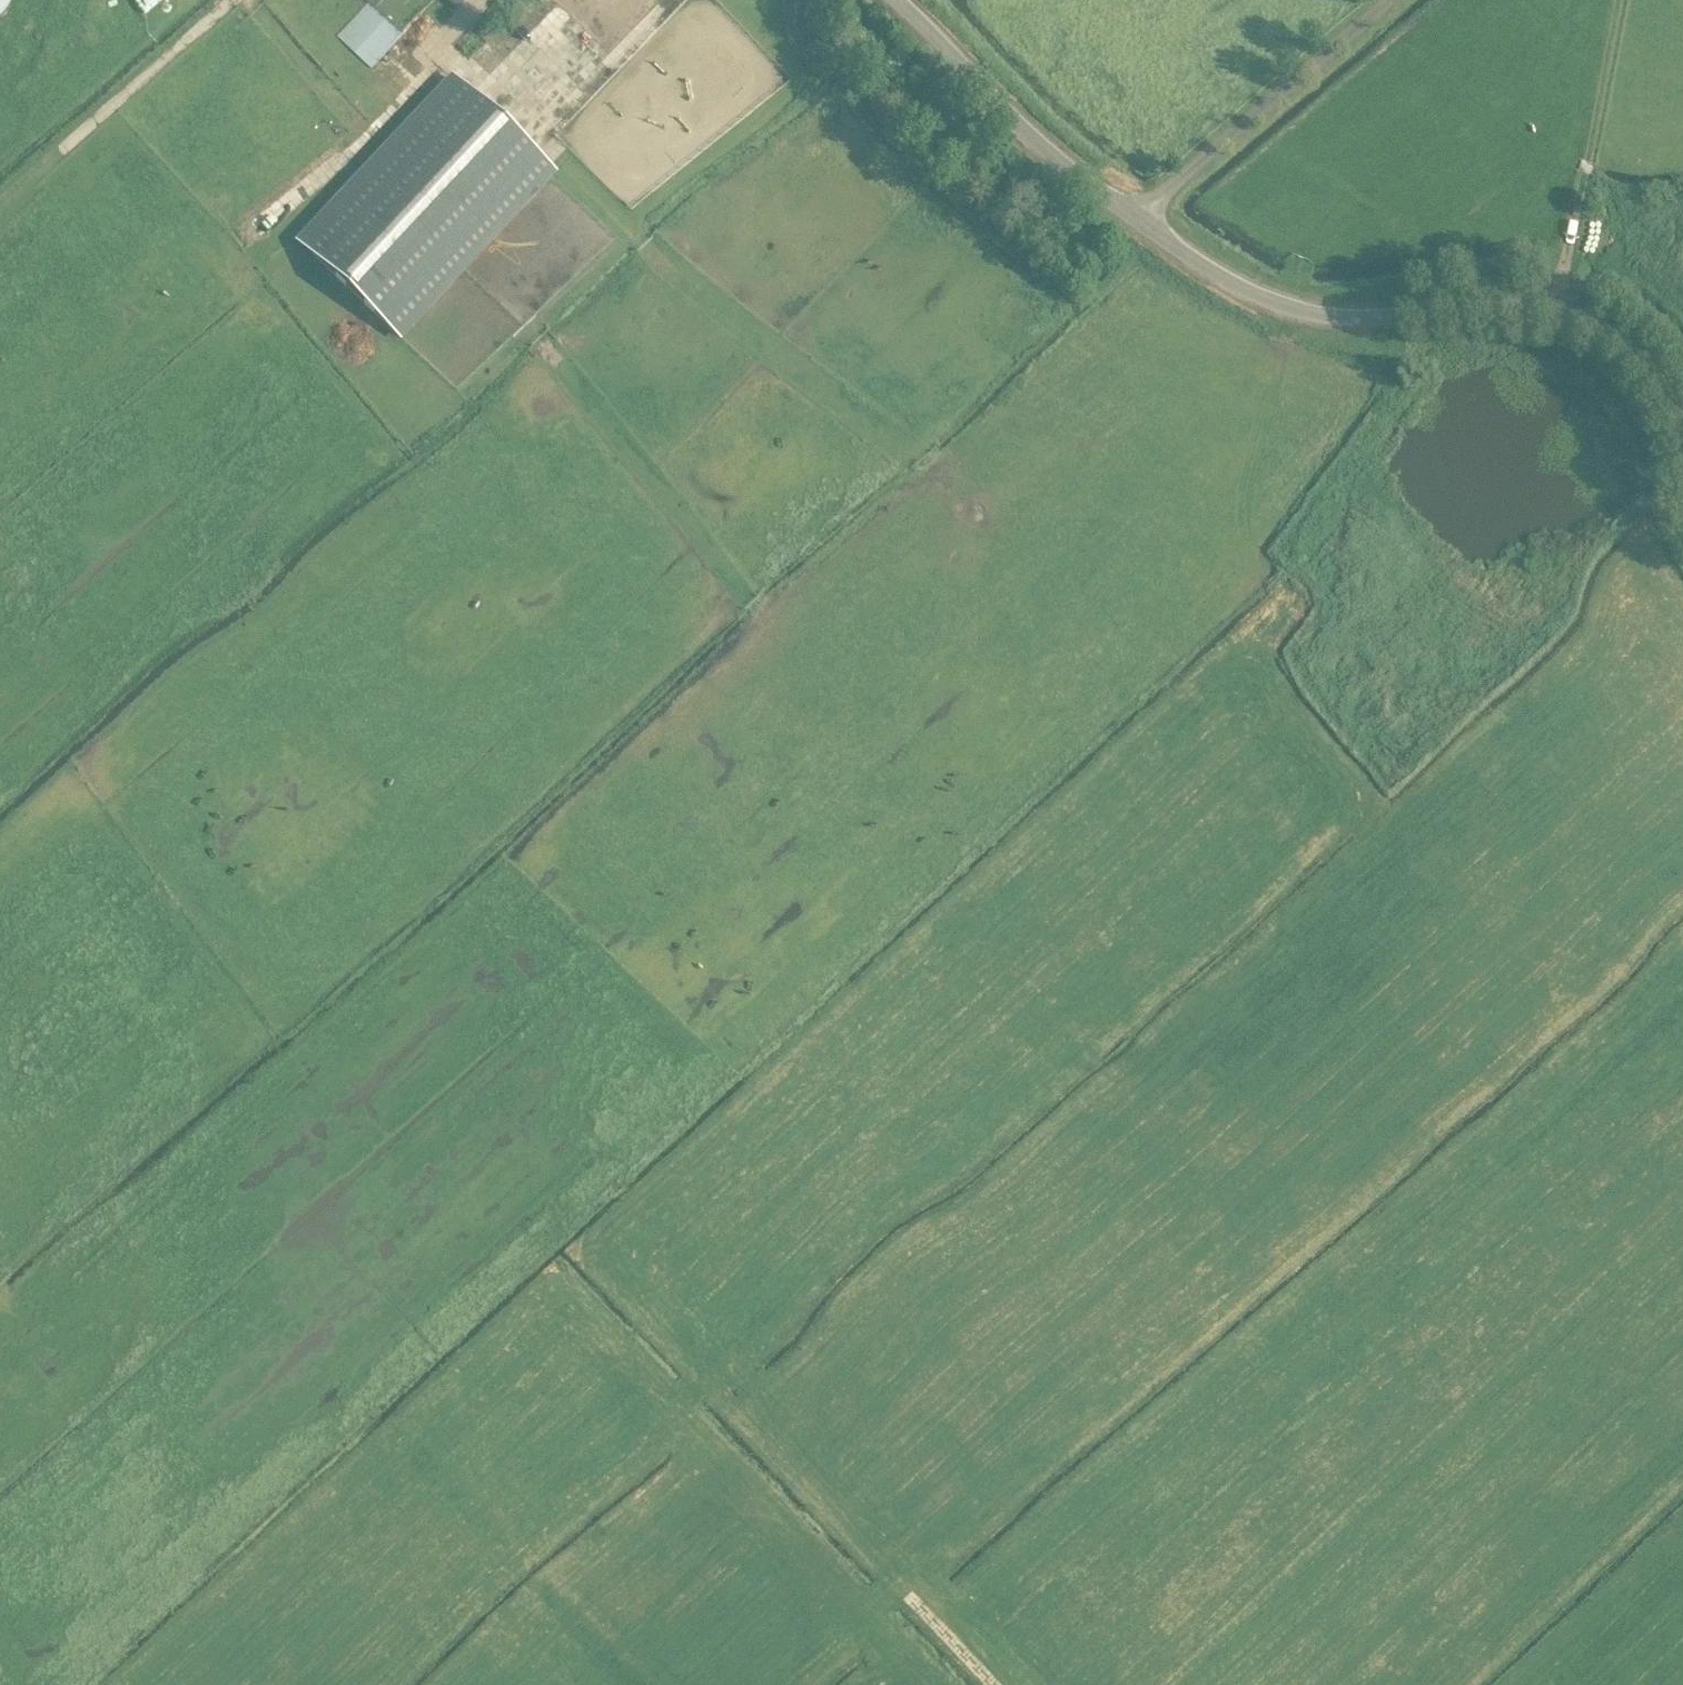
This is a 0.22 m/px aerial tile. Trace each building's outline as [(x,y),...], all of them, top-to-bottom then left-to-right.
[(6,9),(11,0),(0,0),(0,16),(6,9)] [(174,0),(147,0),(139,8),(153,22),(174,0)] [(336,30),(368,65),(403,33),(373,0),(369,0),(336,30)] [(432,120),(310,251),(399,334),(553,169),(453,77),(422,111),(432,120)]
